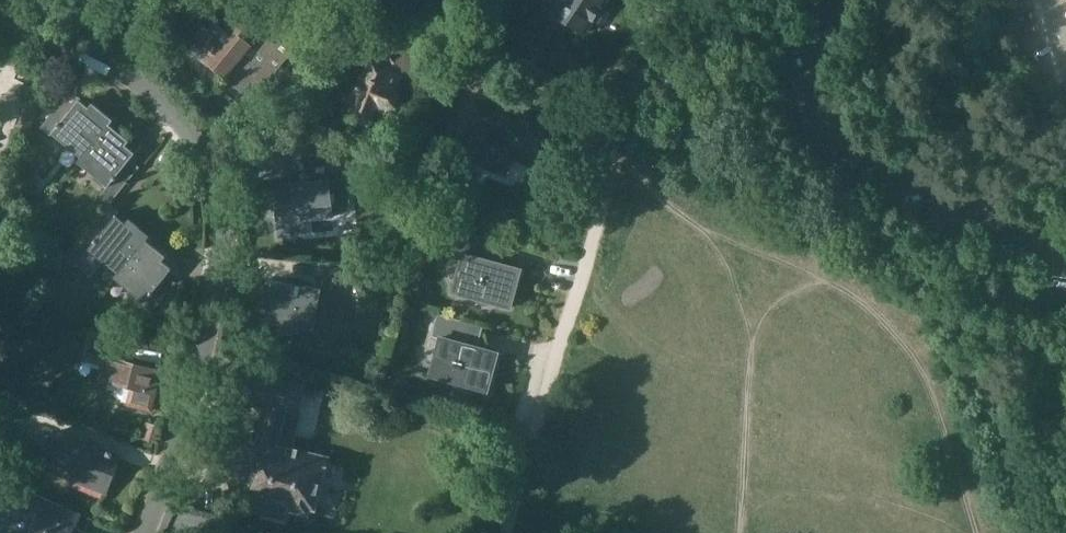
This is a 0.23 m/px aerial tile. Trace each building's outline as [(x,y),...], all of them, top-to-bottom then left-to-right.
[(552,12),(584,33),(606,0),(560,0),(552,12)] [(254,27),(233,10),(220,25),(216,21),(210,28),(206,25),(193,41),(195,42),(189,49),(205,62),(207,60),(224,74),(240,55),(251,63),(260,51),(245,39),(254,27)] [(253,98),(300,41),(266,13),(254,27),(245,39),(260,51),(251,63),(240,55),(224,74),(253,98)] [(680,22),(678,20),(671,13),(663,22),(671,30),(680,22)] [(395,91),(407,60),(388,52),(384,63),(372,58),(359,91),(348,87),(343,101),(346,102),(342,114),(348,116),(347,118),(363,124),(364,124),(369,126),(374,114),(384,118),(388,108),(396,108),(400,97),(395,91)] [(17,126),(27,131),(39,102),(29,98),(17,126)] [(52,134),(81,157),(82,158),(110,125),(114,120),(92,103),(88,108),(79,100),(68,113),(59,105),(40,128),(50,136),(52,134)] [(512,155),(529,162),(530,163),(530,161),(530,162),(537,145),(545,127),(526,119),(508,111),(501,129),(483,122),(477,136),(481,138),(478,145),(471,142),(473,138),(449,128),(438,154),(467,166),(469,161),(486,168),(487,165),(505,173),(512,155)] [(222,130),(228,124),(217,114),(211,121),(222,130)] [(81,157),(77,161),(107,186),(96,200),(107,208),(129,181),(136,173),(128,167),(126,165),(132,158),(136,153),(127,146),(126,145),(127,143),(129,141),(128,139),(110,125),(82,158),(81,157)] [(275,136),(273,125),(248,130),(251,140),(275,136)] [(12,137),(6,151),(15,154),(21,141),(12,137)] [(281,235),(279,235),(279,237),(306,234),(306,233),(305,233),(303,217),(312,216),(312,219),(334,216),(334,214),(333,214),(333,210),(351,208),(348,181),(349,181),(348,177),(339,178),(336,146),(305,149),(308,181),(273,185),(274,186),(279,186),(282,216),(279,216),(281,235)] [(441,183),(427,177),(421,190),(436,196),(441,183)] [(410,215),(422,218),(427,199),(414,196),(410,215)] [(106,257),(122,269),(149,235),(128,218),(125,222),(116,215),(106,228),(96,220),(66,259),(75,267),(76,268),(78,266),(88,273),(88,274),(92,277),(93,276),(92,275),(103,261),(103,262),(104,261),(104,260),(106,257)] [(436,238),(441,223),(427,219),(423,234),(436,238)] [(461,230),(455,252),(463,255),(453,291),(472,296),(473,298),(474,300),(475,301),(477,302),(478,303),(480,304),(482,305),(485,305),(487,305),(489,305),(491,305),(493,305),(496,303),(510,307),(521,269),(489,260),(495,239),(461,230)] [(167,256),(147,240),(150,236),(149,235),(122,269),(122,270),(115,278),(144,301),(142,303),(153,312),(177,282),(167,274),(172,268),(162,261),(167,256)] [(1,267),(5,260),(3,259),(11,244),(0,237),(0,267),(1,267)] [(322,284),(323,279),(363,283),(362,286),(364,286),(365,266),(324,263),(324,264),(329,264),(328,278),(322,278),(321,283),(322,284)] [(294,326),(301,327),(314,330),(322,288),(272,280),(265,321),(286,325),(287,320),(295,321),(294,326)] [(441,338),(430,375),(449,380),(450,382),(451,383),(452,384),(455,387),(457,387),(459,388),(462,389),(464,389),(466,389),(468,388),(470,388),(471,387),(473,386),(487,391),(498,353),(466,344),(472,323),(438,313),(432,336),(441,338)] [(12,319),(7,318),(1,340),(6,341),(12,319)] [(115,325),(113,332),(128,336),(130,329),(115,325)] [(90,331),(83,358),(104,363),(109,364),(112,350),(132,355),(136,342),(90,331)] [(104,363),(99,383),(132,391),(128,408),(149,413),(159,375),(149,372),(150,368),(130,363),(132,355),(112,350),(109,364),(104,363)] [(236,366),(228,395),(254,402),(256,403),(263,414),(263,416),(258,438),(293,447),(295,441),(301,417),(296,416),(304,384),(236,366)] [(397,378),(383,376),(381,390),(395,392),(397,378)] [(420,425),(431,428),(436,411),(425,408),(420,425)] [(144,438),(155,441),(160,427),(149,423),(144,438)] [(42,468),(107,492),(120,457),(113,454),(114,452),(108,450),(107,452),(97,448),(96,452),(88,449),(90,445),(56,432),(42,468)] [(327,462),(322,455),(293,447),(258,438),(245,490),(254,493),(250,509),(287,519),(290,509),(308,513),(309,508),(315,509),(327,462)] [(25,490),(9,483),(3,498),(19,505),(38,513),(29,532),(73,532),(81,514),(25,490)]
